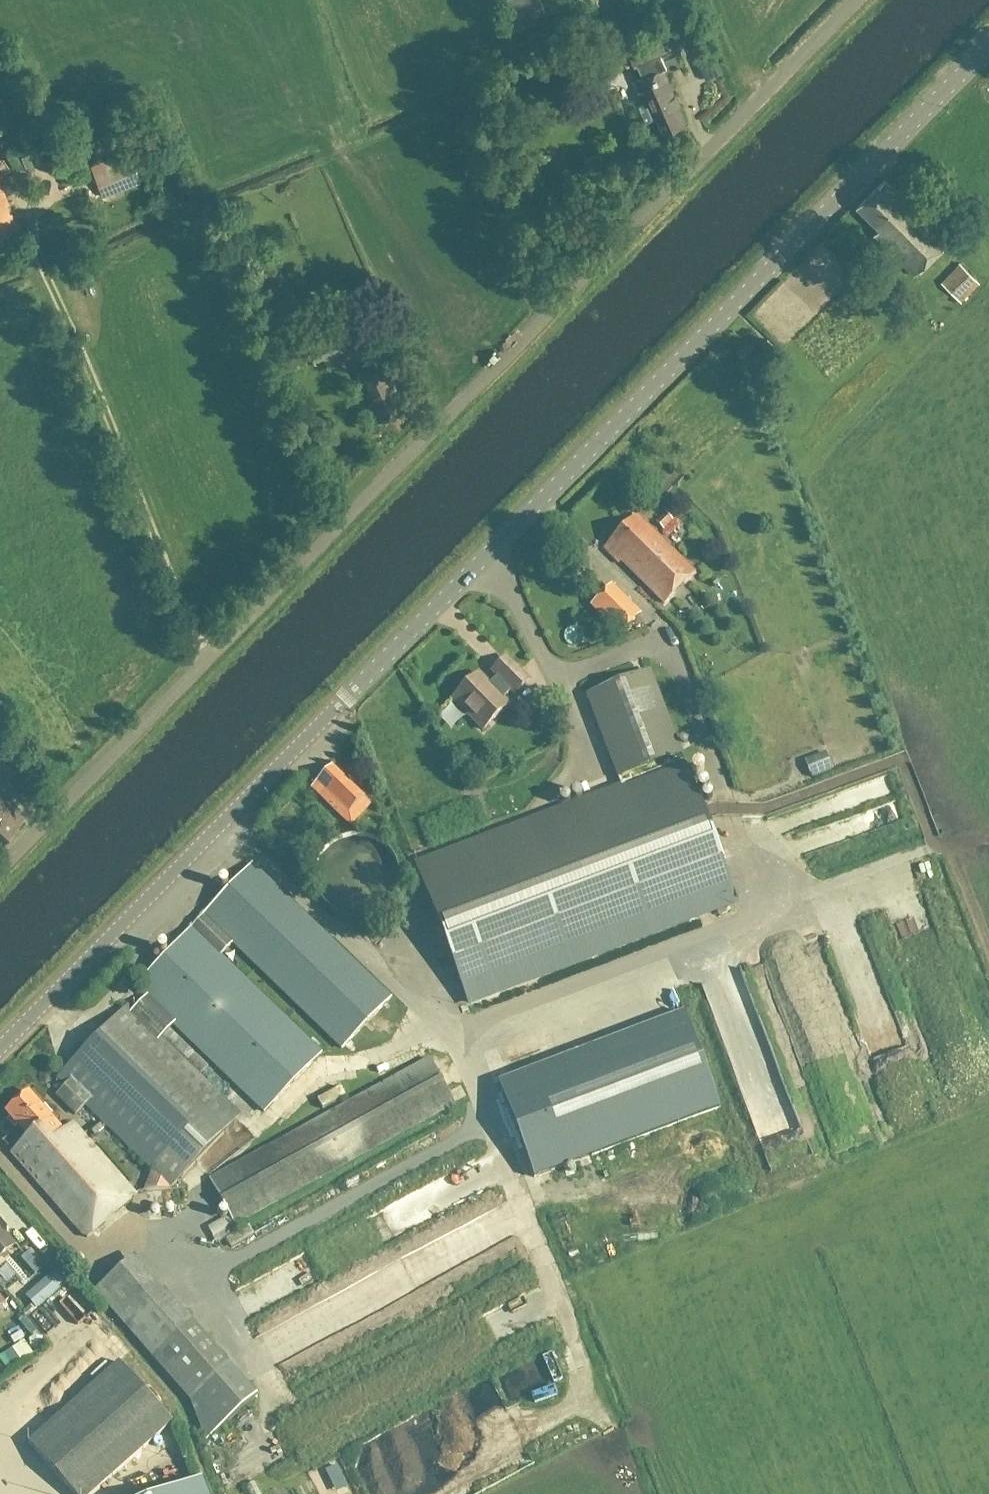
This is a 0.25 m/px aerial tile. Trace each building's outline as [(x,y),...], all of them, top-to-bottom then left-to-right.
[(499,2),(510,33),(547,20),(540,0),(505,0),(499,2)] [(660,56),(665,54),(693,42),(682,16),(634,37),(623,43),(634,68),(636,67),(641,78),(634,81),(644,103),(632,108),(633,111),(629,112),(634,124),(638,122),(640,125),(656,118),(663,134),(686,124),(662,71),(666,69),(660,56)] [(128,154),(90,170),(102,198),(140,182),(128,154)] [(885,180),(856,208),(879,231),(873,236),(912,277),(952,239),(922,208),(917,213),(885,180)] [(0,186),(0,235),(17,228),(0,186)] [(978,281),(959,264),(940,284),(959,301),(978,281)] [(772,345),(767,340),(761,345),(767,351),(772,345)] [(358,371),(379,419),(406,408),(385,359),(358,371)] [(672,520),(666,514),(657,523),(663,529),(672,520)] [(664,604),(682,585),(694,573),(637,516),(604,549),(619,563),(621,561),(664,604)] [(592,606),(607,622),(620,635),(640,615),(627,602),(611,587),(592,606)] [(478,673),(452,698),(483,730),(508,704),(502,699),(511,690),(514,694),(528,681),(505,658),(492,671),(497,676),(488,684),(478,673)] [(621,788),(416,865),(467,1001),(737,900),(649,671),(586,695),(621,788)] [(0,739),(0,774),(21,793),(38,775),(0,739)] [(817,774),(829,768),(822,755),(810,761),(817,774)] [(311,787),(343,818),(364,797),(332,766),(311,787)] [(854,785),(858,804),(895,795),(890,776),(854,785)] [(871,805),(880,826),(903,815),(894,794),(871,805)] [(0,797),(0,842),(23,818),(0,797)] [(146,998),(133,1011),(127,1005),(58,1075),(66,1084),(56,1095),(75,1114),(86,1103),(171,1186),(240,1115),(161,1038),(174,1024),(264,1112),(321,1054),(220,957),(234,942),(343,1048),(390,999),(251,864),(134,986),(146,998)] [(534,1177),(719,1109),(684,1015),(499,1082),(534,1177)] [(453,1103),(429,1058),(210,1179),(235,1224),(453,1103)] [(324,1101),(347,1093),(343,1084),(321,1093),(324,1101)] [(63,1131),(29,1091),(6,1111),(28,1138),(13,1151),(86,1237),(134,1195),(73,1123),(63,1131)] [(14,1243),(6,1234),(7,1227),(0,1219),(0,1256),(14,1243)] [(95,1290),(191,1399),(205,1441),(258,1395),(231,1364),(135,1254),(95,1290)] [(63,1269),(33,1299),(44,1311),(75,1282),(63,1269)] [(74,1493),(90,1493),(172,1421),(120,1363),(29,1443),(74,1493)] [(201,1481),(167,1493),(206,1493),(201,1481)]
